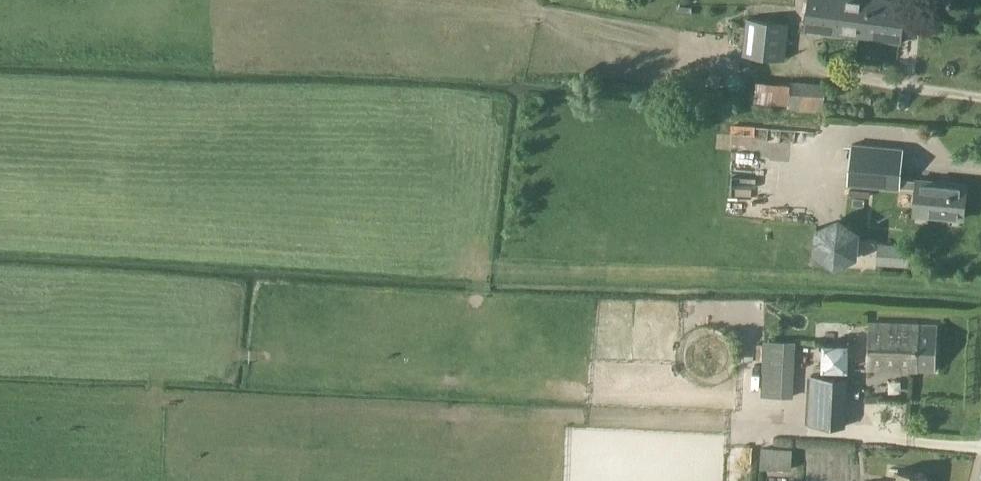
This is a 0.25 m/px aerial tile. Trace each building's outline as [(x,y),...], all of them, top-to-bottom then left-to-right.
[(807,29),(865,37),(870,0),(811,0),(807,26),(807,29)] [(865,37),(879,39),(879,41),(902,44),(904,26),(908,2),(897,0),(870,0),(865,37)] [(786,59),(790,22),(749,18),(745,54),(786,59)] [(711,70),(706,84),(718,88),(723,75),(711,70)] [(915,186),(913,213),(964,218),(967,184),(912,179),(913,176),(901,175),(903,148),(852,144),(848,184),(899,188),(900,184),(915,186)] [(840,216),(816,226),(814,252),(835,267),(858,256),(861,230),(840,216)] [(936,370),(937,324),(869,323),(868,369),(936,370)] [(825,343),(824,368),(848,368),(849,344),(825,343)] [(812,376),(809,424),(845,426),(848,378),(812,376)] [(761,468),(792,469),(793,449),(762,448),(761,468)] [(928,473),(899,470),(897,480),(927,480),(928,473)]
